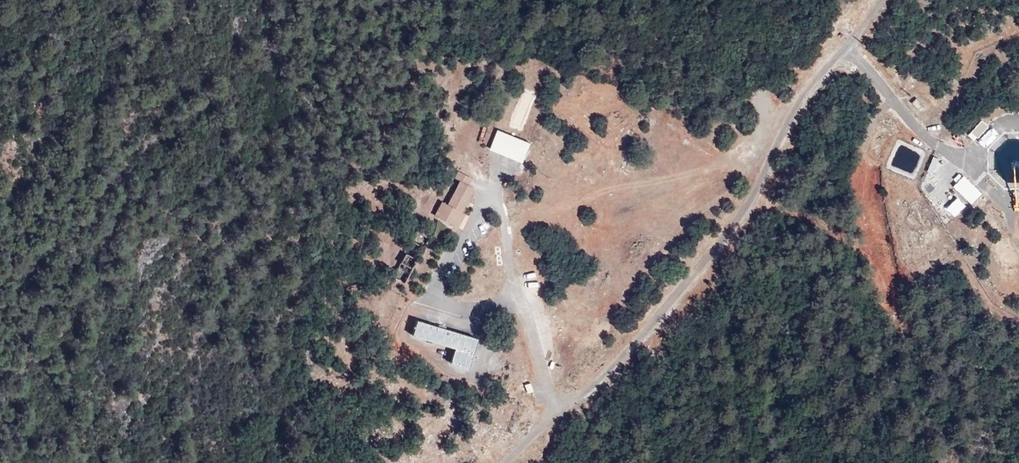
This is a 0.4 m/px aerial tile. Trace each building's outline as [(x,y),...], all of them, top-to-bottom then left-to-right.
[(921,100),(917,103),(925,112),(929,109),(921,100)] [(982,139),(993,127),(986,121),(976,133),(982,139)] [(533,141),(531,140),(500,130),(491,153),(522,163),(525,164),(533,141)] [(1000,140),(999,185),(1018,186),(1018,140),(1000,140)] [(937,174),(943,160),(938,157),(932,171),(937,174)] [(466,210),(474,194),(478,185),(474,182),(476,178),(461,171),(457,180),(461,183),(443,217),(460,225),(467,211),(466,210)] [(959,187),(977,205),(986,196),(968,178),(959,187)] [(946,206),(954,216),(967,205),(959,195),(946,206)] [(424,257),(429,247),(416,239),(410,249),(424,257)] [(409,267),(415,257),(405,251),(399,261),(409,267)] [(400,271),(411,278),(414,271),(403,265),(400,271)] [(413,351),(452,361),(475,367),(484,333),(420,317),(416,333),(413,351)] [(528,393),(535,390),(531,382),(525,384),(528,393)]
